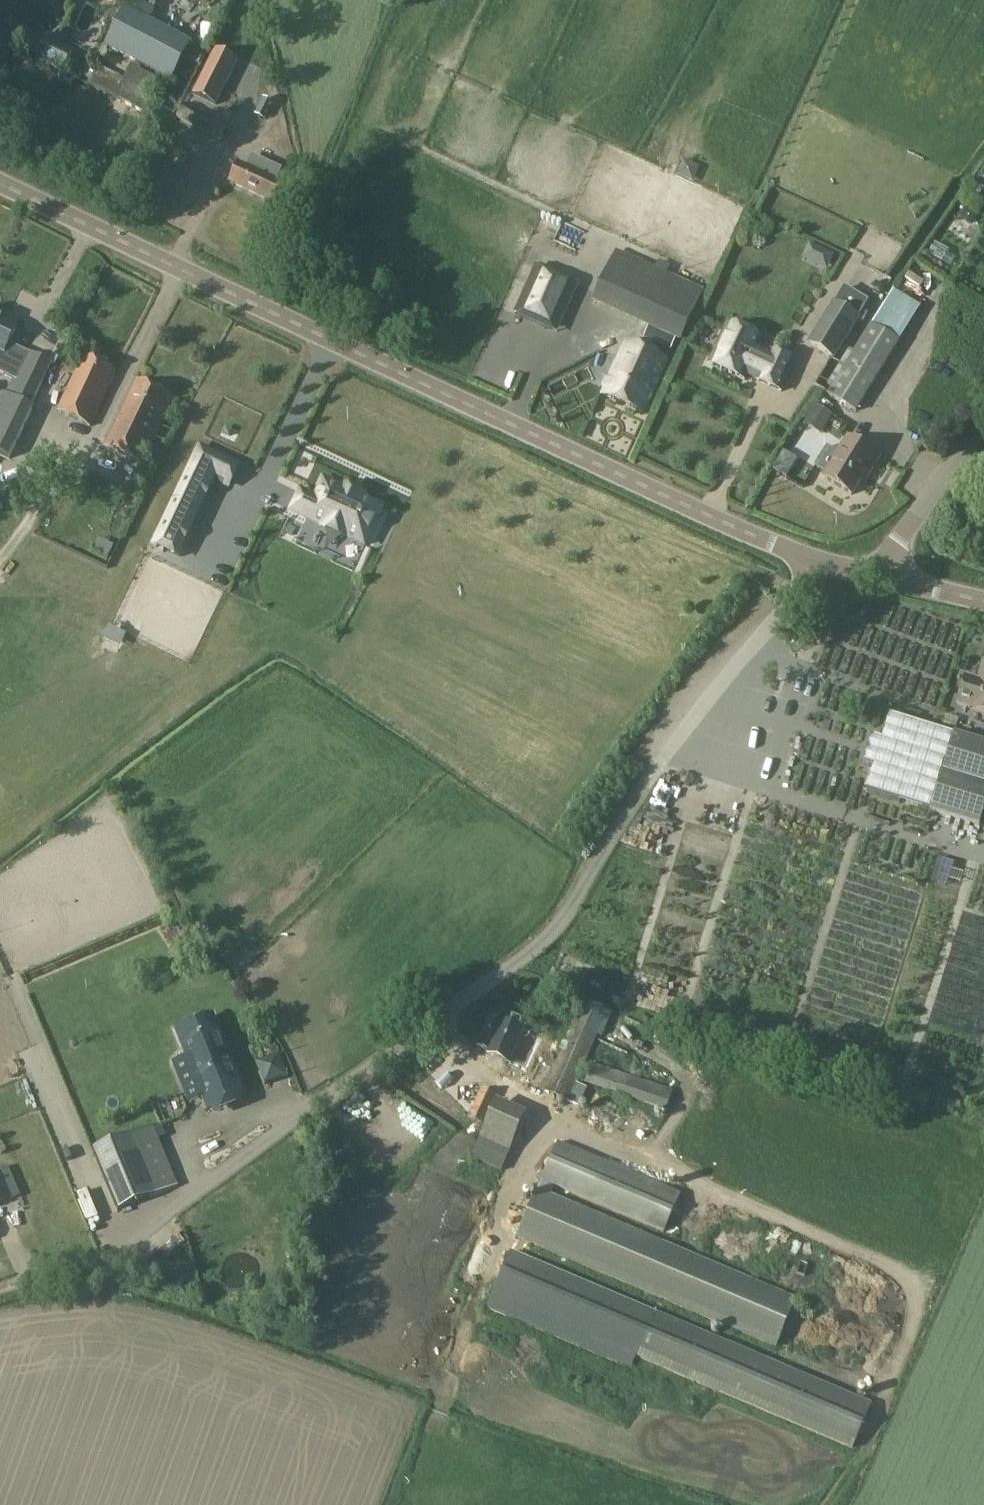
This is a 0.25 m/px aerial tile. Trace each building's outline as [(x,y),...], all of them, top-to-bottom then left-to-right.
[(128,9),(130,6),(133,0),(111,0),(128,9)] [(125,9),(105,47),(172,82),(192,44),(125,9)] [(40,35),(29,56),(65,74),(75,52),(40,35)] [(13,48),(0,42),(0,75),(13,48)] [(210,61),(194,94),(215,105),(226,84),(227,83),(226,83),(231,73),(232,73),(232,72),(210,61)] [(97,65),(88,84),(121,100),(156,120),(165,101),(149,92),(125,79),(97,65)] [(184,103),(179,113),(177,118),(186,122),(222,140),(229,125),(202,112),(184,103)] [(230,183),(273,203),(282,184),(279,183),(283,176),(277,174),(280,169),(253,156),(247,168),(239,164),(230,183)] [(953,226),(970,235),(982,212),(964,203),(953,226)] [(703,290),(616,252),(592,307),(680,345),(703,290)] [(536,266),(514,314),(551,331),(573,282),(536,266)] [(868,303),(844,289),(837,302),(860,316),(868,303)] [(837,302),(835,300),(810,343),(837,359),(862,317),(860,316),(837,302)] [(14,380),(27,353),(9,345),(18,325),(0,317),(0,373),(14,380)] [(725,331),(709,364),(744,380),(747,375),(757,380),(757,381),(781,392),(794,363),(770,352),(760,347),(763,340),(728,324),(725,331)] [(899,342),(872,325),(828,395),(855,412),(899,342)] [(626,344),(603,395),(643,413),(666,362),(626,344)] [(14,380),(7,396),(29,406),(30,407),(41,384),(50,364),(27,353),(14,380)] [(116,373),(83,357),(58,412),(90,427),(116,373)] [(141,464),(172,400),(137,383),(106,448),(141,464)] [(0,400),(0,454),(8,459),(32,408),(30,407),(29,406),(7,396),(3,394),(0,400)] [(815,405),(804,424),(822,434),(833,416),(815,405)] [(826,477),(825,478),(852,495),(865,473),(868,475),(879,458),(849,440),(836,460),(826,477)] [(204,452),(181,501),(207,513),(220,483),(232,489),(241,469),(204,452)] [(315,499),(304,494),(297,510),(308,515),(306,519),(325,528),(326,529),(332,516),(350,525),(344,537),(345,538),(345,537),(364,546),(382,508),(363,499),(364,497),(343,488),(342,490),(323,481),(315,499)] [(192,534),(170,524),(159,548),(180,558),(192,534)] [(958,705),(983,713),(983,683),(977,681),(977,680),(966,677),(958,705)] [(863,763),(874,767),(867,791),(980,826),(983,812),(983,744),(954,735),(953,736),(890,716),(882,741),(871,737),(863,763)] [(585,1001),(574,1024),(597,1034),(601,1036),(611,1014),(585,1001)] [(220,1045),(210,1017),(175,1031),(206,1110),(244,1095),(223,1043),(220,1045)] [(507,1064),(522,1031),(491,1017),(477,1046),(489,1052),(488,1055),(507,1064)] [(574,1024),(544,1092),(567,1102),(575,1084),(597,1034),(574,1024)] [(279,1053),(255,1063),(265,1086),(288,1077),(279,1053)] [(591,1063),(584,1083),(646,1104),(653,1084),(591,1063)] [(575,1084),(567,1102),(579,1107),(587,1089),(575,1084)] [(485,1126),(496,1100),(497,1096),(481,1090),(468,1119),(485,1126)] [(178,1187),(153,1126),(94,1151),(119,1211),(178,1187)] [(558,1142),(541,1182),(554,1187),(665,1235),(681,1194),(558,1142)] [(554,1187),(541,1182),(517,1237),(776,1346),(795,1300),(550,1196),(554,1187)] [(454,1204),(445,1221),(455,1225),(463,1208),(454,1204)] [(512,1252),(493,1297),(638,1358),(656,1314),(512,1252)] [(656,1314),(638,1358),(852,1449),(871,1405),(656,1314)]
